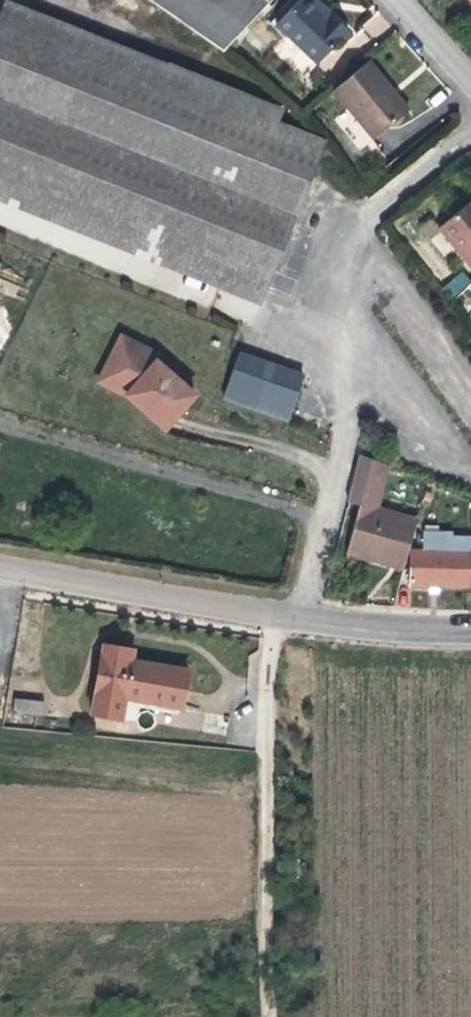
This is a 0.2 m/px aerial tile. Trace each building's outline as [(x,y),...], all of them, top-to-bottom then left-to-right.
[(329,128),(19,0),(8,0),(0,19),(0,184),(257,287),(267,291),(329,128)] [(223,54),(275,0),(144,0),(223,54)] [(331,19),(311,0),(305,0),(279,28),(319,65),(353,29),(336,14),(331,19)] [(336,14),(327,5),(322,0),(311,0),(331,19),(336,14)] [(395,92),(371,63),(333,94),(374,143),(411,112),(395,92)] [(470,265),(470,210),(444,231),(470,265)] [(470,284),(470,281),(461,270),(442,288),(452,300),(470,284)] [(153,364),(158,359),(118,338),(101,372),(132,387),(123,397),(161,431),(191,397),(161,371),(153,364)] [(289,423),(305,376),(240,353),(226,399),(289,423)] [(166,366),(158,359),(153,364),(161,371),(166,366)] [(132,387),(101,372),(96,383),(123,397),(132,387)] [(391,472),(359,461),(347,508),(363,513),(349,562),(372,570),(404,581),(420,525),(379,507),(391,472)] [(418,587),(448,587),(470,587),(470,552),(457,551),(457,532),(427,531),(427,551),(418,551),(418,587)] [(134,650),(111,647),(101,715),(132,720),(135,699),(190,707),(196,671),(141,663),(143,652),(134,650)] [(43,716),(44,701),(14,698),(13,713),(43,716)] [(190,707),(135,699),(132,720),(144,722),(146,707),(189,714),(190,707)]
